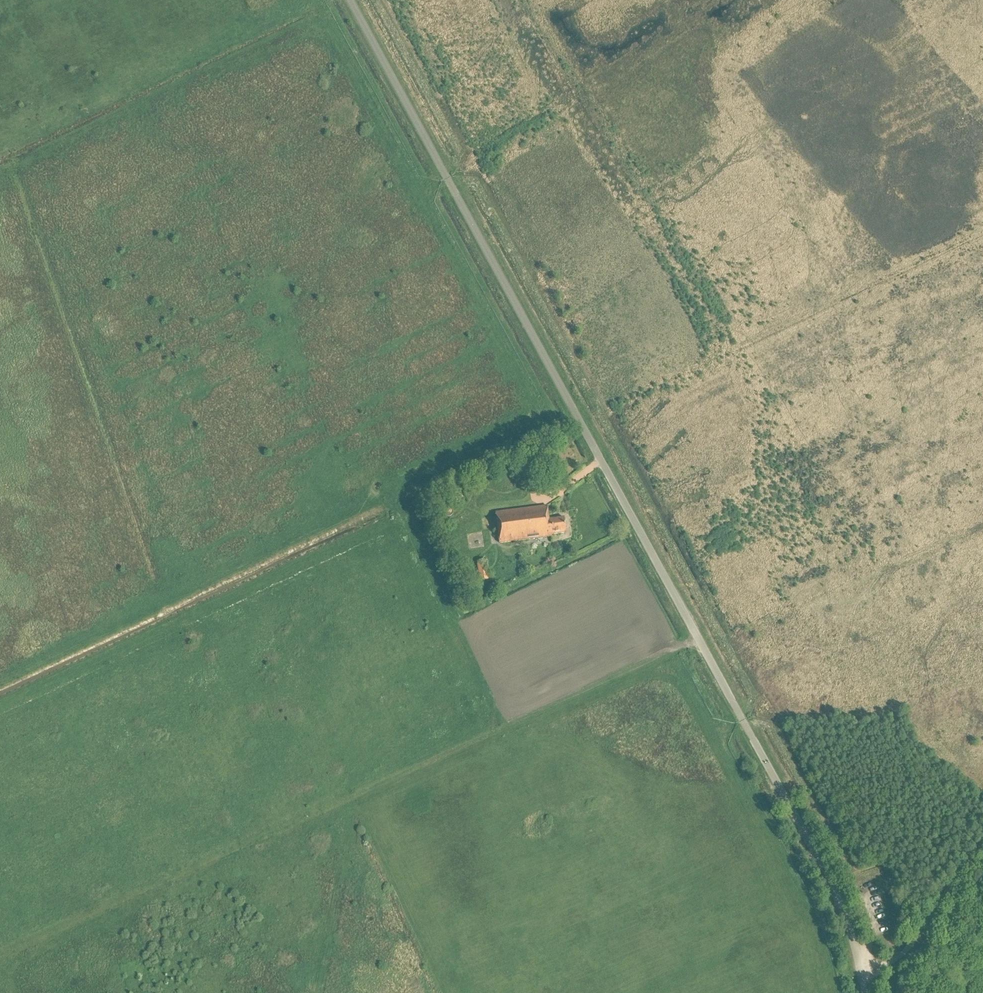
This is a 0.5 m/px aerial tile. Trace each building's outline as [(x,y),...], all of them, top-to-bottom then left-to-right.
[(528,474),(530,485),(540,484),(539,472),(528,474)] [(564,519),(549,521),(548,507),(496,514),(500,544),(552,537),(551,536),(566,534),(567,534),(565,518),(564,519)] [(488,580),(486,563),(477,564),(479,582),(488,580)]
